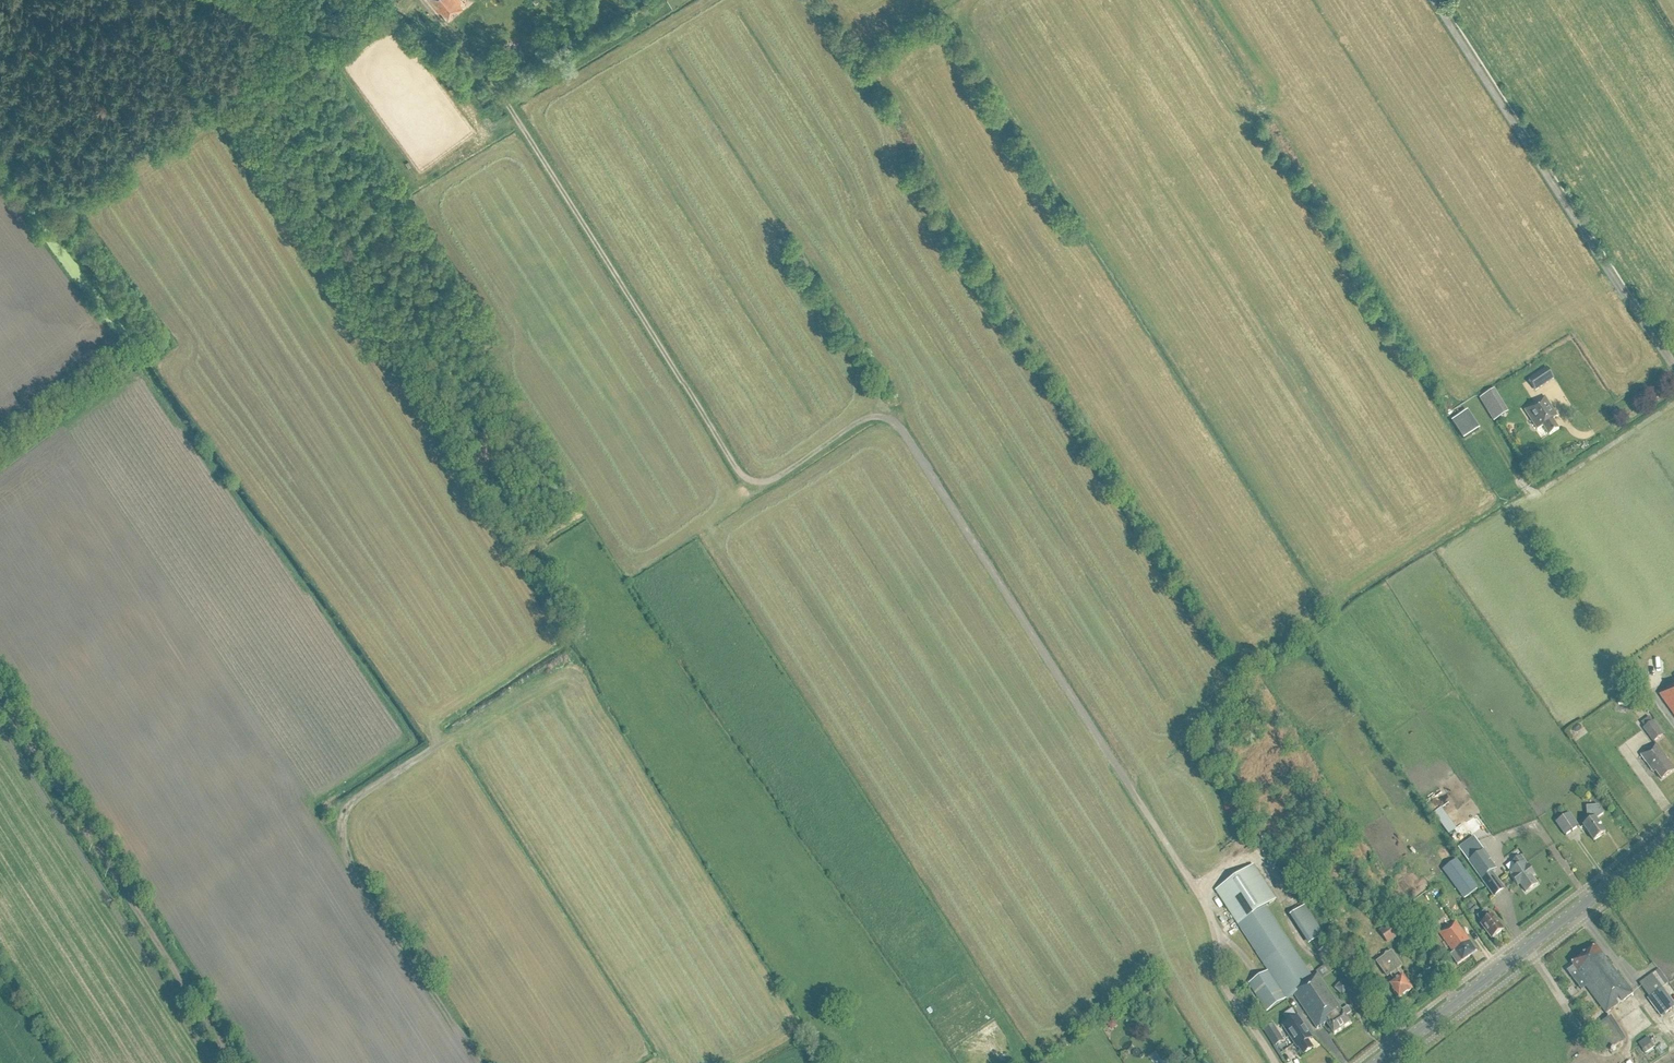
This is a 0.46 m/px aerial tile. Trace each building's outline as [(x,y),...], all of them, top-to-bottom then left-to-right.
[(463,7),(458,0),(429,0),(438,11),(441,9),(448,18),(463,7)] [(1535,391),(1552,378),(1545,368),(1528,381),(1535,391)] [(1494,391),(1479,400),(1494,423),(1509,413),(1499,397),(1494,391)] [(1551,421),(1558,416),(1544,397),(1525,411),(1537,429),(1541,427),(1546,434),(1549,432),(1551,434),(1557,430),(1551,421)] [(1664,632),(1669,639),(1666,642),(1673,654),(1673,624),(1664,632)] [(1652,658),(1658,652),(1643,635),(1636,641),(1652,658)] [(1659,696),(1673,717),(1673,686),(1659,696)] [(1628,702),(1637,704),(1639,695),(1630,693),(1628,702)] [(1653,742),(1665,734),(1654,720),(1643,728),(1653,742)] [(1673,771),(1673,770),(1655,745),(1640,756),(1651,770),(1652,769),(1661,781),(1673,771)] [(1586,807),(1587,823),(1583,826),(1593,842),(1605,833),(1596,820),(1604,814),(1598,806),(1586,807)] [(1565,836),(1579,827),(1569,814),(1556,823),(1565,836)] [(1480,881),(1492,898),(1503,890),(1491,873),(1496,869),(1476,842),(1462,852),(1470,862),(1468,863),(1481,880),(1480,881)] [(1516,868),(1507,874),(1517,887),(1519,886),(1525,893),(1536,885),(1531,877),(1533,876),(1520,857),(1512,863),(1516,868)] [(1468,898),(1478,891),(1459,864),(1448,872),(1468,898)] [(1346,1017),(1351,1013),(1348,1008),(1343,1012),(1319,975),(1313,979),(1267,909),(1276,903),(1254,868),(1217,892),(1269,973),(1250,985),(1268,1014),(1287,1001),(1288,1002),(1295,997),(1318,1031),(1327,1025),(1334,1037),(1351,1026),(1346,1017)] [(1430,886),(1436,883),(1430,875),(1425,878),(1430,886)] [(1474,898),(1483,911),(1490,906),(1481,894),(1474,898)] [(1319,938),(1332,932),(1316,901),(1303,907),(1319,938)] [(1490,939),(1502,931),(1492,917),(1489,919),(1484,911),(1477,917),(1482,924),(1480,925),(1490,939)] [(1388,944),(1404,932),(1394,920),(1379,931),(1388,944)] [(1457,965),(1476,952),(1456,922),(1439,933),(1453,953),(1450,955),(1457,965)] [(1605,1015),(1632,995),(1595,946),(1571,964),(1573,967),(1567,972),(1572,979),(1575,977),(1578,981),(1579,981),(1605,1015)] [(1401,979),(1396,972),(1402,969),(1393,955),(1378,964),(1388,978),(1391,976),(1396,983),(1391,987),(1400,1000),(1413,992),(1403,978),(1401,979)] [(1337,960),(1327,967),(1332,972),(1341,965),(1337,960)] [(1416,966),(1404,979),(1417,991),(1429,978),(1416,966)] [(1648,998),(1647,999),(1660,1017),(1673,1007),(1673,1004),(1662,988),(1652,975),(1638,984),(1648,998)] [(1644,993),(1621,1005),(1626,1016),(1649,1004),(1644,993)] [(1626,1040),(1611,1017),(1586,1032),(1591,1040),(1595,1038),(1605,1054),(1626,1040)] [(1295,1021),(1284,1028),(1295,1045),(1296,1045),(1303,1056),(1313,1050),(1308,1042),(1309,1042),(1307,1038),(1311,1036),(1302,1022),(1297,1024),(1295,1021)] [(1263,1030),(1274,1047),(1284,1041),(1273,1024),(1263,1030)] [(1667,1046),(1673,1042),(1673,1035),(1672,1032),(1662,1039),(1667,1046)] [(1647,1038),(1638,1044),(1645,1055),(1654,1048),(1647,1038)]
